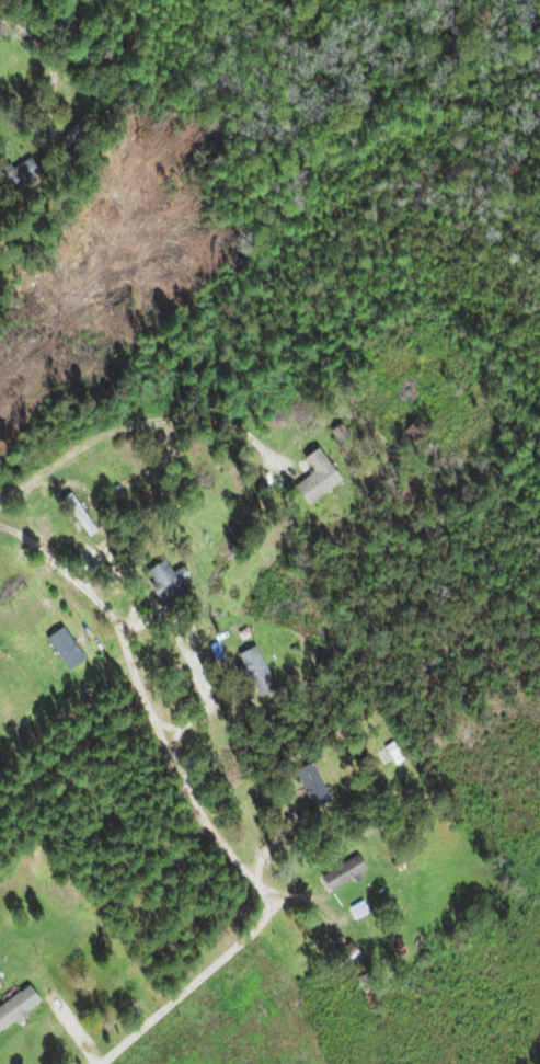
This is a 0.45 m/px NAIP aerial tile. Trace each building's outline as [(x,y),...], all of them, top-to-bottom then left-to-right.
[(2,165),(0,169),(0,192),(7,197),(20,178),(2,165)] [(299,458),(309,472),(290,485),(303,505),(337,481),(313,447),(299,458)] [(85,536),(92,531),(66,492),(58,497),(85,536)] [(142,569),(161,608),(183,598),(175,582),(183,578),(178,569),(168,574),(161,560),(142,569)] [(246,675),(256,696),(273,689),(253,644),(232,653),(236,663),(229,666),(235,679),(246,675)] [(308,809),(328,799),(308,761),(288,772),(308,809)] [(326,894),(364,871),(354,854),(316,876),(326,894)] [(39,1005),(27,987),(0,1003),(0,1029),(39,1005)]
